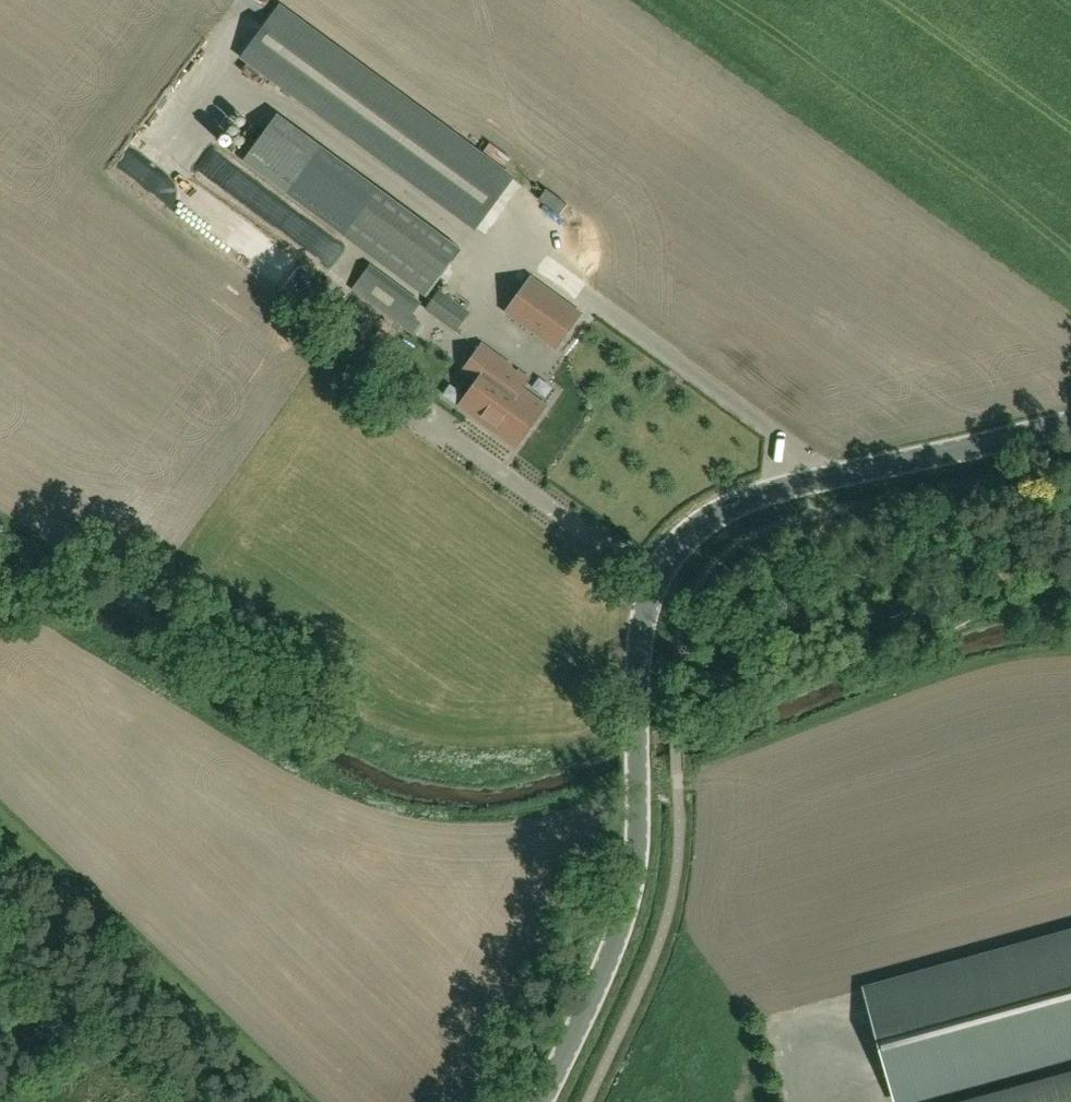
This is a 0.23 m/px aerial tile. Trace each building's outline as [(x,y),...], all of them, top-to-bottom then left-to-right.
[(281,7),(244,57),(474,227),(512,176),(281,7)] [(459,246),(281,111),(246,156),(290,189),(289,189),(425,292),(459,246)] [(419,299),(371,263),(353,286),(401,323),(419,299)] [(556,348),(581,312),(532,276),(506,312),(556,348)] [(440,288),(426,306),(456,328),(469,311),(440,288)] [(507,428),(537,387),(520,374),(481,345),(450,386),(474,404),(469,411),(487,425),(493,418),(507,428)] [(865,988),(896,1100),(1070,1052),(1070,931),(865,988)] [(980,1101),(1070,1101),(1070,1077),(980,1101)]
